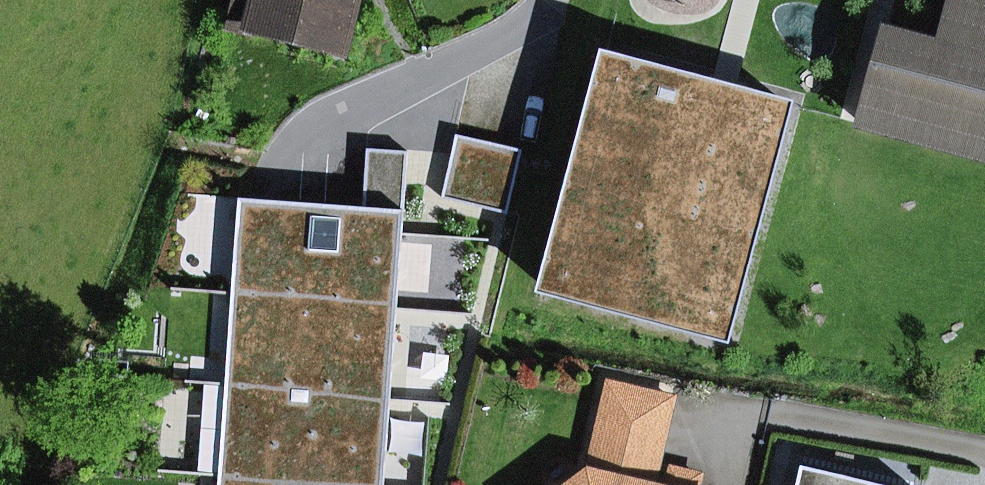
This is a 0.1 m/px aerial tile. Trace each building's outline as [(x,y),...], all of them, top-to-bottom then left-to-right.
[(251,28),(257,4),(242,0),(237,0),(232,23),(251,28)] [(251,28),(342,51),(354,0),(242,0),(257,4),(251,28)] [(938,46),(885,32),(861,123),(984,156),(984,0),(950,0),(938,46)] [(604,56),(543,289),(725,336),(787,105),(741,92),(734,118),(704,110),(711,84),(604,56)] [(488,147),(456,140),(442,198),(474,206),(488,147)] [(474,206),(507,213),(520,155),(488,147),(474,206)] [(263,200),(256,295),(396,305),(403,210),(308,203),(263,200)] [(256,295),(249,386),(389,396),(396,305),(256,295)] [(672,399),(610,384),(589,471),(570,484),(651,484),(672,399)] [(243,477),(348,484),(383,484),(389,396),(249,386),(243,477)] [(801,466),(797,484),(881,484),(801,466)] [(702,474),(671,467),(666,484),(700,484),(702,474)]
